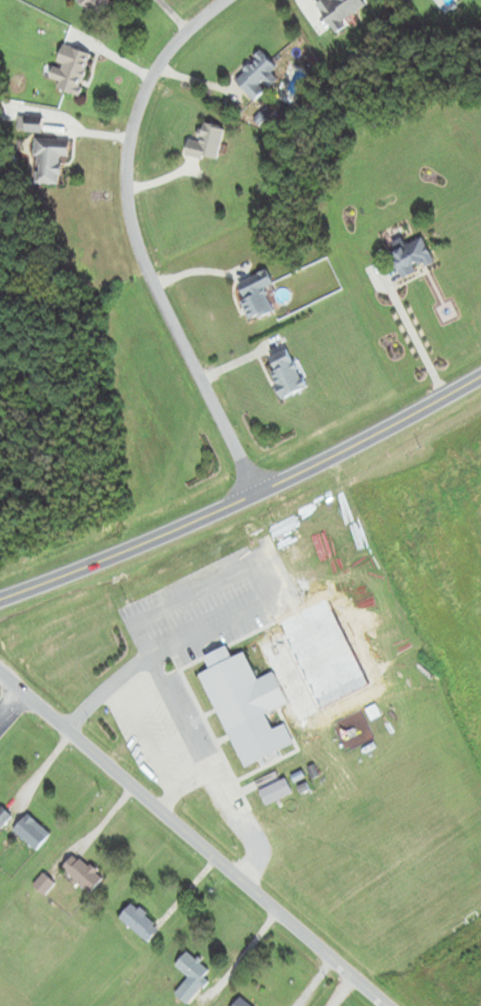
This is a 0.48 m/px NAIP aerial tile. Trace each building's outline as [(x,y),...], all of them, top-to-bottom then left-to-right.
[(111,0),(78,0),(99,16),(111,0)] [(368,5),(364,0),(329,0),(319,7),(340,34),(348,27),(344,23),(368,5)] [(95,54),(64,44),(53,79),(61,82),(59,89),(80,96),(95,54)] [(278,68),(264,52),(235,78),(257,101),(269,90),(280,80),(273,73),(278,68)] [(30,132),(43,131),(43,117),(29,117),(30,132)] [(200,142),(190,139),(187,155),(218,162),(226,129),(204,123),(200,142)] [(72,139),(38,138),(36,183),(61,184),(63,156),(71,156),(72,139)] [(404,279),(436,264),(424,238),(392,253),(404,279)] [(238,283),(252,321),(275,312),(266,288),(274,285),(269,271),(238,283)] [(271,356),(277,371),(273,372),(283,399),(307,389),(291,348),(271,356)] [(267,806),(293,793),(286,779),(259,792),(267,806)] [(13,817),(1,806),(0,808),(0,828),(1,829),(13,817)] [(38,851),(52,834),(27,814),(13,831),(38,851)] [(104,880),(78,853),(64,867),(90,894),(104,880)] [(35,884),(45,894),(55,884),(44,874),(35,884)] [(149,944),(162,929),(134,903),(120,918),(149,944)] [(190,978),(176,994),(189,1005),(209,981),(205,978),(210,972),(188,952),(176,966),(190,978)] [(241,997),(233,1005),(251,1005),(241,997)]
